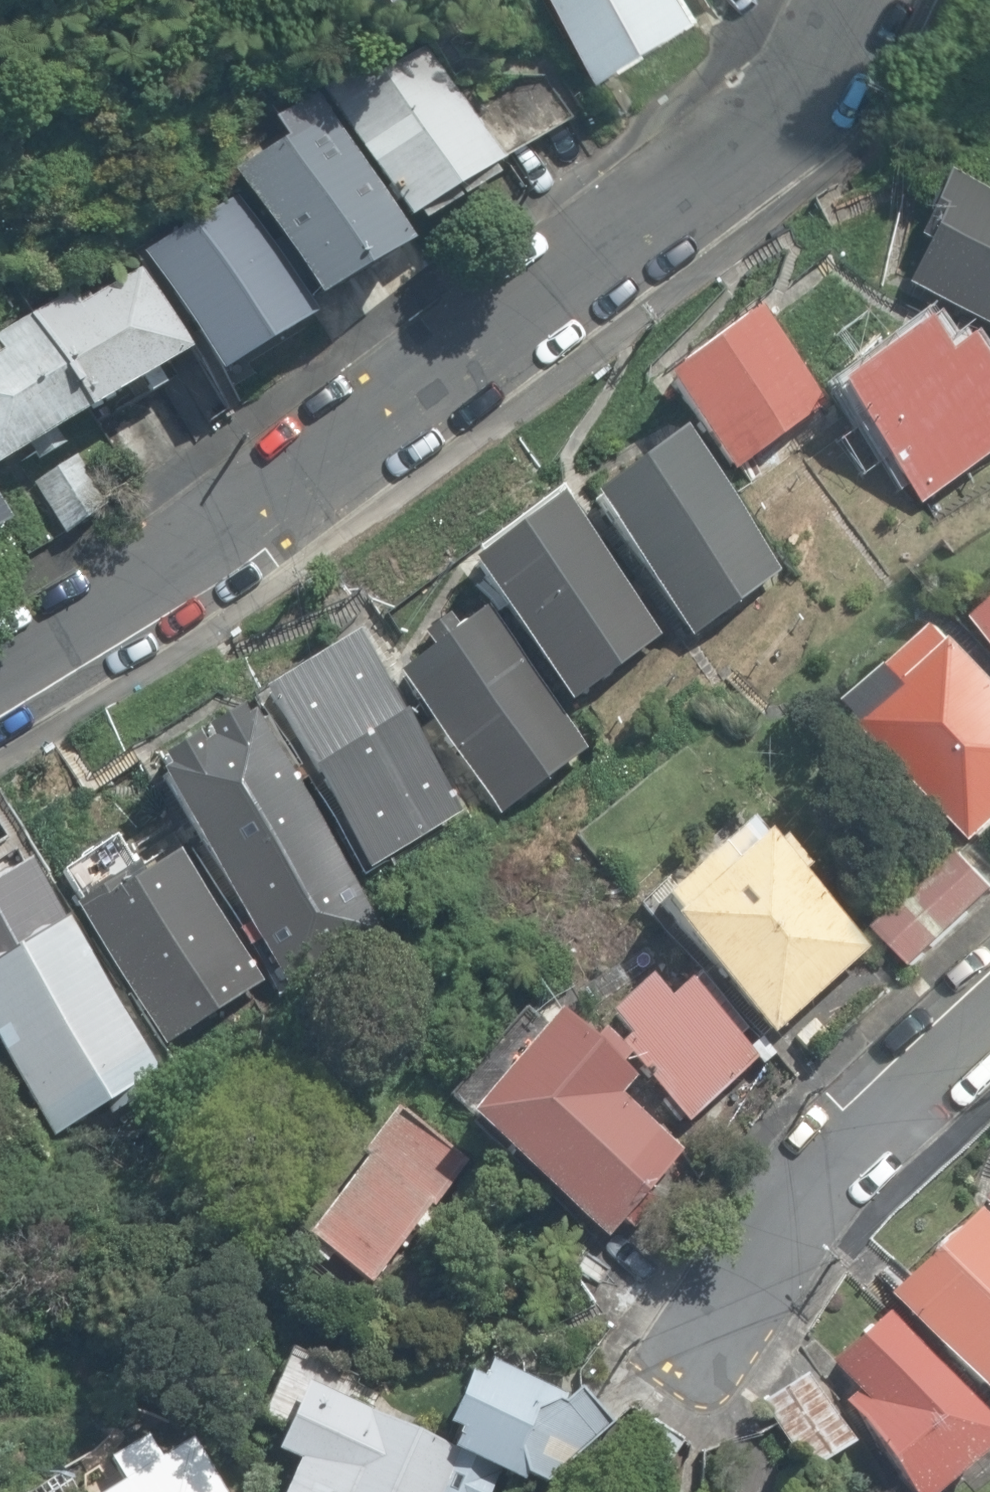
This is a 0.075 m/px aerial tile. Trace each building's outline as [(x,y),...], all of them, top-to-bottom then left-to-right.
[(608,85),(705,23),(692,0),(557,0),(608,85)] [(456,94),(420,35),(324,92),(401,220),(410,215),(415,225),(493,179),(487,169),(497,163),(481,136),(489,132),(465,89),(456,94)] [(401,250),(312,113),(241,161),(327,303),(401,250)] [(956,167),(910,282),(989,316),(989,183),(956,167)] [(328,318),(252,185),(159,238),(235,371),(328,318)] [(200,356),(146,253),(41,305),(102,407),(200,356)] [(825,400),(757,308),(667,374),(731,467),(825,400)] [(39,314),(0,340),(0,458),(4,464),(95,411),(39,314)] [(913,327),(835,388),(921,502),(989,452),(989,374),(988,375),(966,340),(938,356),(913,327)] [(771,580),(673,439),(589,496),(687,638),(771,580)] [(0,474),(0,541),(29,527),(0,474)] [(661,632),(555,492),(470,555),(575,696),(661,632)] [(588,746),(479,603),(399,664),(498,806),(588,746)] [(977,625),(989,642),(989,615),(977,625)] [(457,804),(357,630),(267,681),(367,856),(457,804)] [(944,637),(855,710),(966,847),(989,827),(989,683),(944,637)] [(386,918),(251,698),(158,754),(293,975),(386,918)] [(853,950),(731,820),(626,906),(748,1035),(853,950)] [(262,979),(178,842),(85,898),(169,1036),(262,979)] [(987,888),(949,851),(870,922),(906,965),(987,888)] [(66,914),(0,957),(0,1038),(53,1122),(157,1047),(66,914)] [(647,1003),(630,985),(589,1021),(603,1043),(593,1052),(667,1128),(739,1064),(663,985),(647,1003)] [(606,1083),(525,1019),(439,1126),(580,1245),(658,1159),(589,1105),(606,1083)] [(451,1161),(387,1109),(288,1238),(355,1286),(451,1161)] [(976,1201),(989,1216),(989,1189),(976,1201)] [(964,1216),(872,1301),(967,1404),(989,1383),(989,1244),(964,1216)] [(868,1322),(817,1359),(841,1397),(826,1408),(883,1491),(923,1491),(983,1442),(868,1322)] [(451,1367),(419,1444),(536,1491),(566,1491),(594,1425),(451,1367)] [(283,1391),(251,1456),(272,1469),(263,1491),(471,1491),(432,1479),(434,1464),(283,1391)] [(161,1425),(89,1469),(96,1491),(199,1491),(161,1425)]
